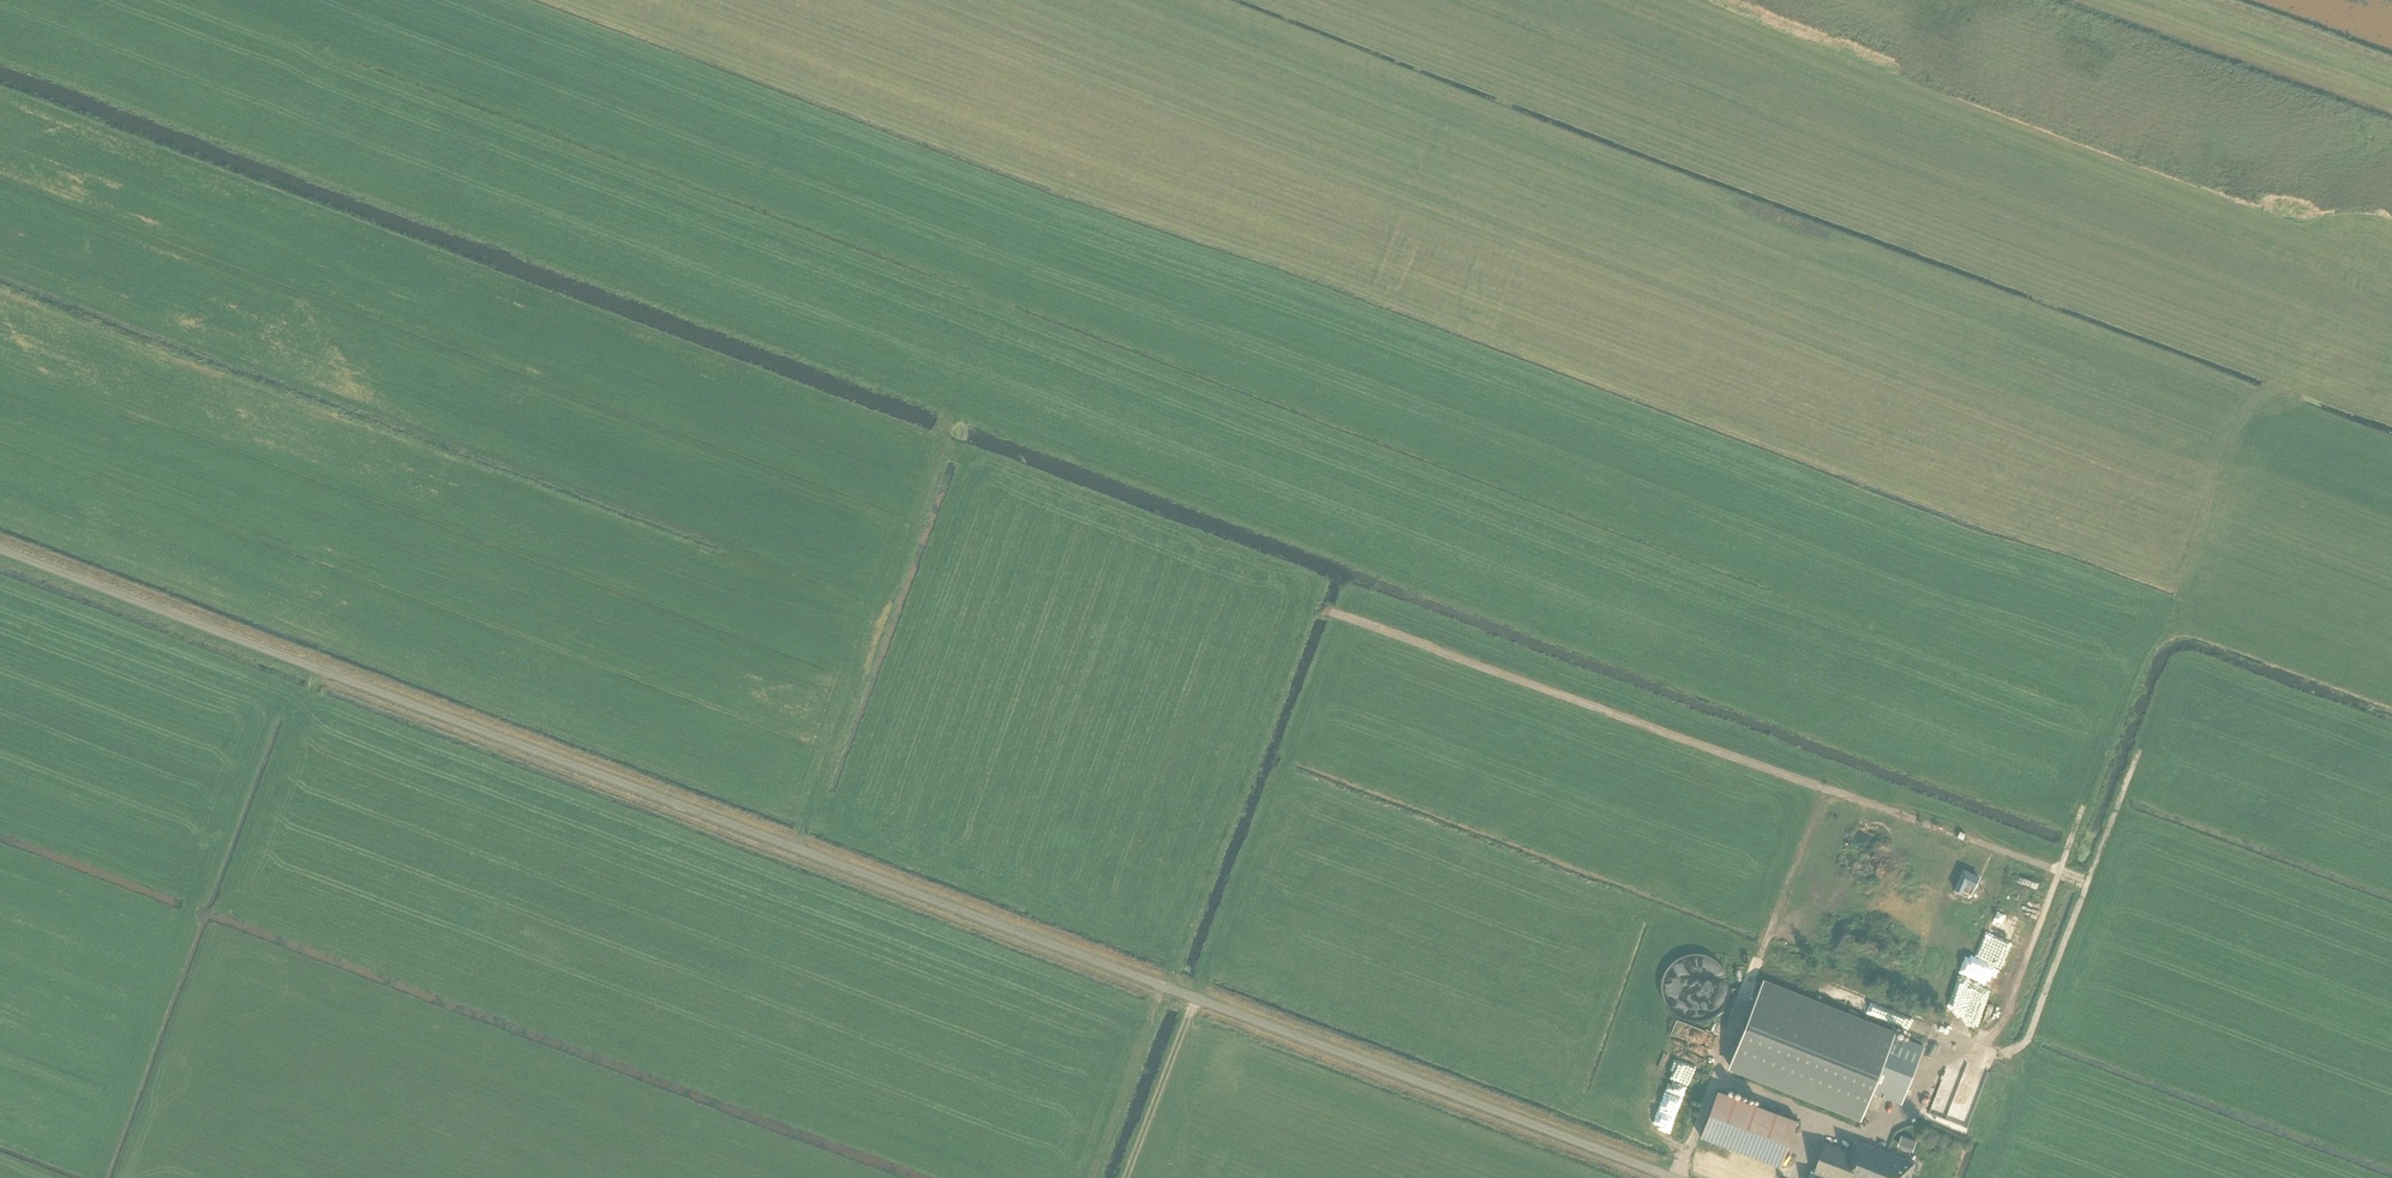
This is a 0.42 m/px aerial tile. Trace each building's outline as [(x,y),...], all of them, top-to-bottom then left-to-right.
[(2009,866),(1978,961),(1965,957),(1954,991),(1960,993),(1955,1009),(1976,1016),(1981,1000),(1987,1002),(2016,915),(2030,919),(2035,903),(2022,899),(2026,885),(2039,890),(2043,877),(2009,866)] [(1662,989),(1664,998),(1667,1006),(1673,1013),(1680,1018),(1689,1021),(1698,1022),(1707,1021),(1715,1017),(1722,1011),(1727,1004),(1730,995),(1731,986),(1730,977),(1726,969),(1720,962),(1712,957),(1704,954),(1695,953),(1686,955),(1678,959),(1671,965),(1666,972),(1663,981),(1662,989)] [(1896,1032),(1764,980),(1729,1069),(1859,1120),(1870,1092),(1901,1104),(1924,1046),(1895,1035),(1896,1032)] [(1681,1035),(1681,1019),(1671,1019),(1671,1035),(1681,1035)] [(1701,1136),(1706,1139),(1781,1167),(1799,1119),(1719,1088),(1701,1136)] [(1942,1107),(1940,1116),(1957,1118),(1958,1109),(1942,1107)] [(1898,1133),(1895,1146),(1909,1150),(1913,1137),(1898,1133)] [(1814,1172),(1811,1171),(1809,1177),(1908,1177),(1914,1162),(1856,1140),(1851,1152),(1825,1142),(1814,1172)]
